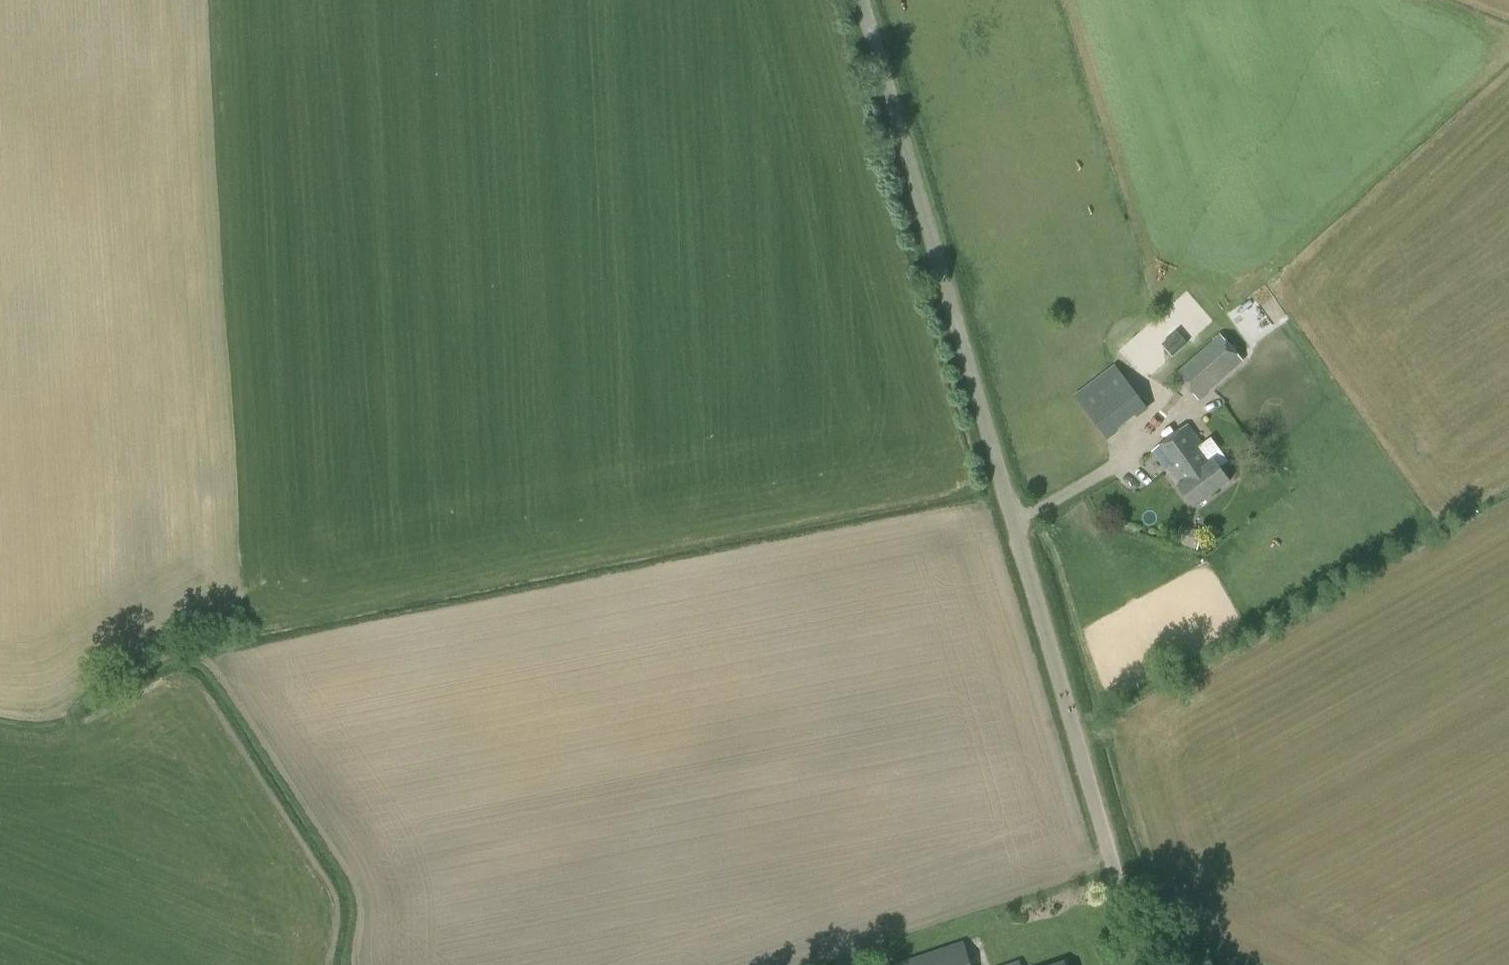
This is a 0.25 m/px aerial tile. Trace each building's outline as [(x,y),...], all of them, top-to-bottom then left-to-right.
[(1199,401),(1244,362),(1221,335),(1176,374),(1199,401)] [(1075,396),(1087,411),(1107,396),(1110,399),(1129,385),(1115,366),(1075,396)] [(1211,438),(1202,445),(1189,427),(1153,453),(1194,508),(1229,482),(1219,469),(1229,462),(1211,438)] [(1203,532),(1182,526),(1176,544),(1198,551),(1203,532)] [(965,949),(917,964),(970,964),(965,949)]
